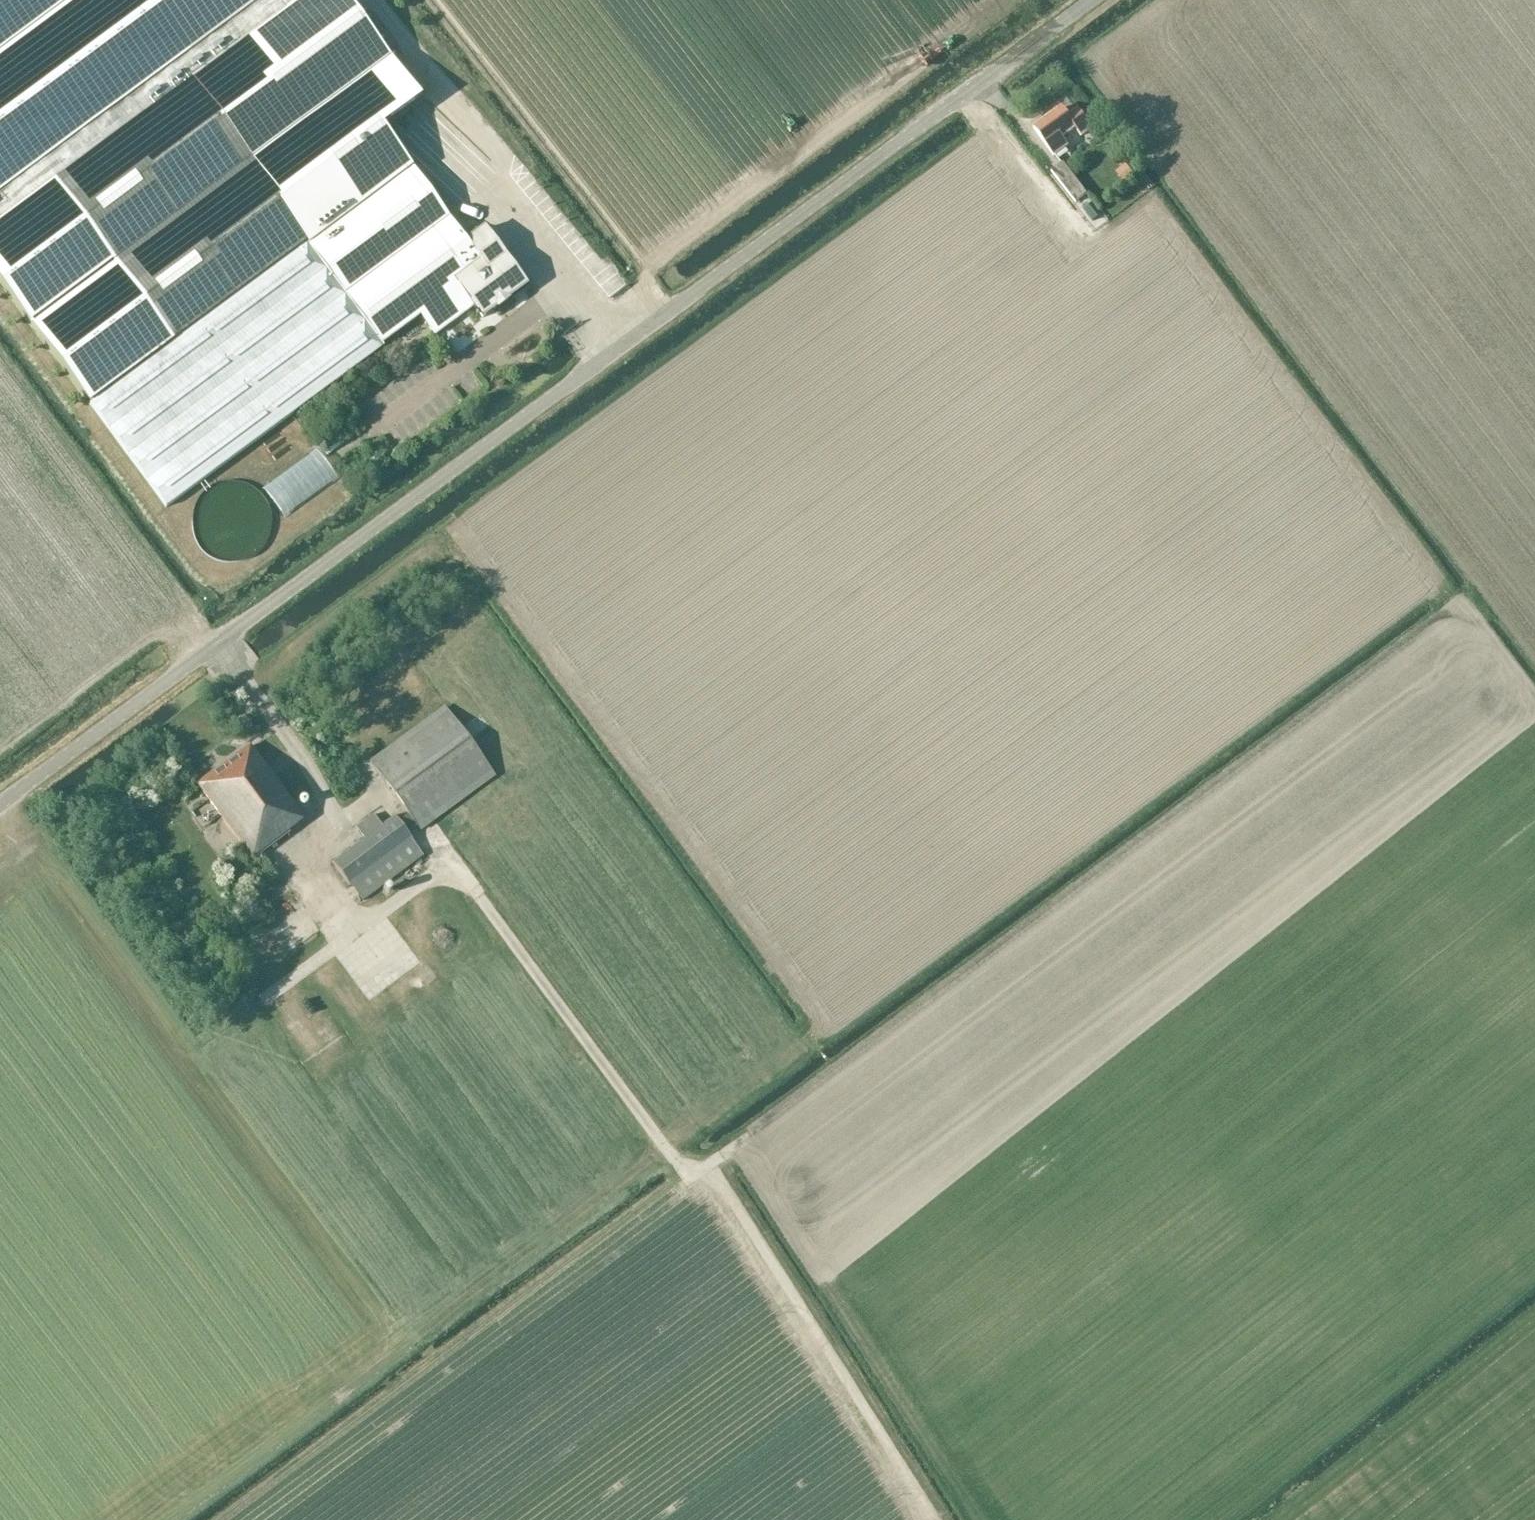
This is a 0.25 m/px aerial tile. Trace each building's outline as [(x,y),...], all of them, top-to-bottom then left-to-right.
[(90,404),(166,508),(329,388),(384,347),(382,345),(420,317),(434,336),(473,307),(481,318),(494,309),(495,310),(507,301),(506,300),(527,286),(514,269),(484,229),(465,243),(382,129),(420,100),(347,0),(0,0),(0,282),(90,404)] [(1075,129),(1082,137),(1093,129),(1079,108),(1069,116),(1063,106),(1033,128),(1055,157),(1069,147),(1063,139),(1075,129)] [(1077,203),(1088,194),(1063,163),(1052,172),(1077,203)] [(1134,175),(1127,165),(1117,173),(1125,182),(1134,175)] [(286,503),(338,465),(325,447),(273,485),(286,503)] [(417,827),(421,832),(496,777),(444,707),(370,762),(408,815),(399,822),(394,816),(382,826),(374,815),(356,828),(363,839),(333,863),(362,902),(424,856),(408,835),(417,827)] [(289,831),(304,819),(250,745),(196,784),(253,860),(290,833),(289,831)]
